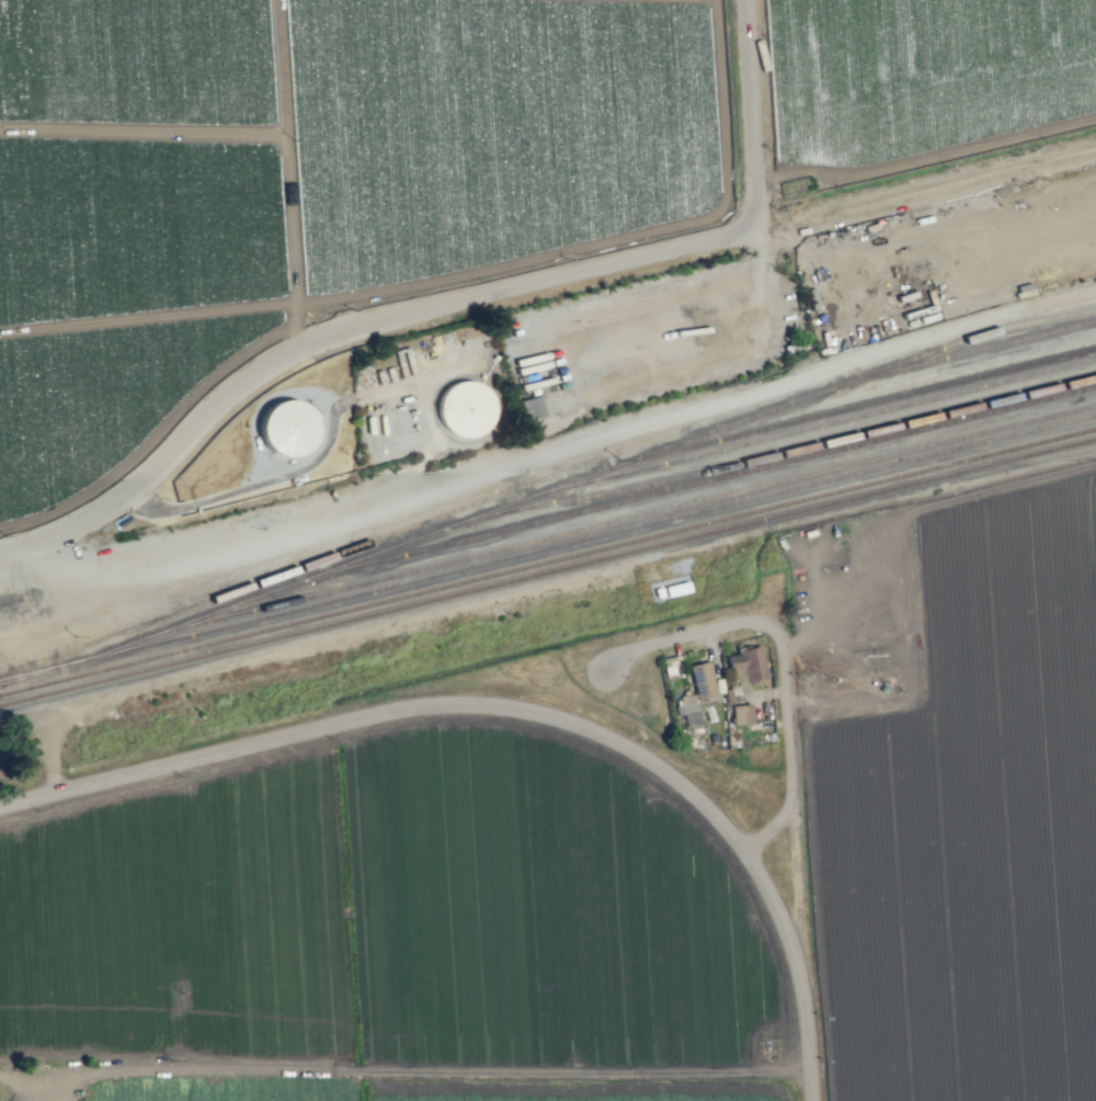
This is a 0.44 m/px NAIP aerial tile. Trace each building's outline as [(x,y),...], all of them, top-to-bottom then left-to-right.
[(492,432),(488,381),(437,384),(441,436),(492,432)] [(520,400),(524,420),(544,416),(540,396),(520,400)] [(312,403),(262,401),(261,431),(268,431),(268,439),(275,439),(275,455),(310,456),(312,403)] [(766,677),(759,646),(727,653),(735,692),(745,690),(744,682),(766,677)] [(687,666),(696,700),(715,695),(706,660),(687,666)] [(732,725),(752,722),(749,704),(730,706),(732,725)]
